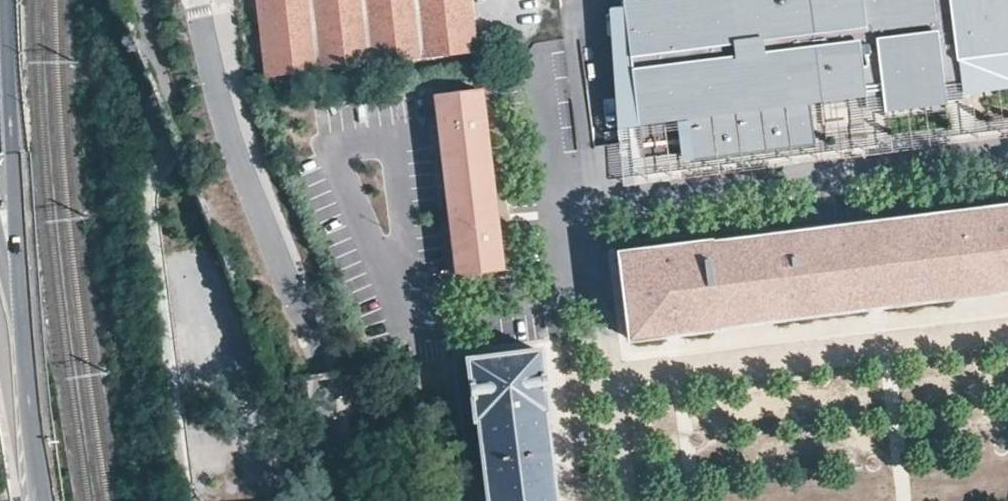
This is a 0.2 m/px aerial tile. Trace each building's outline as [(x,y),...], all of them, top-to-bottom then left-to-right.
[(469,0),(258,0),(267,73),(321,66),(374,60),(424,54),(474,48),(469,0)] [(626,53),(637,130),(683,124),(689,165),(810,150),(804,108),(862,101),(862,105),(880,103),(882,114),(946,106),(946,101),(960,98),(956,61),(1007,53),(1007,0),(618,0),(626,53)] [(637,130),(626,53),(620,55),(626,113),(630,144),(638,143),(637,130)] [(503,265),(480,93),(439,97),(460,270),(503,265)] [(864,117),(882,114),(880,103),(862,105),(864,117)] [(593,149),(630,144),(626,113),(588,117),(593,149)] [(715,245),(715,242),(624,253),(634,337),(725,326),(724,321),(1007,286),(1007,208),(715,245)] [(543,351),(470,362),(478,422),(481,421),(492,500),(563,500),(543,351)]
